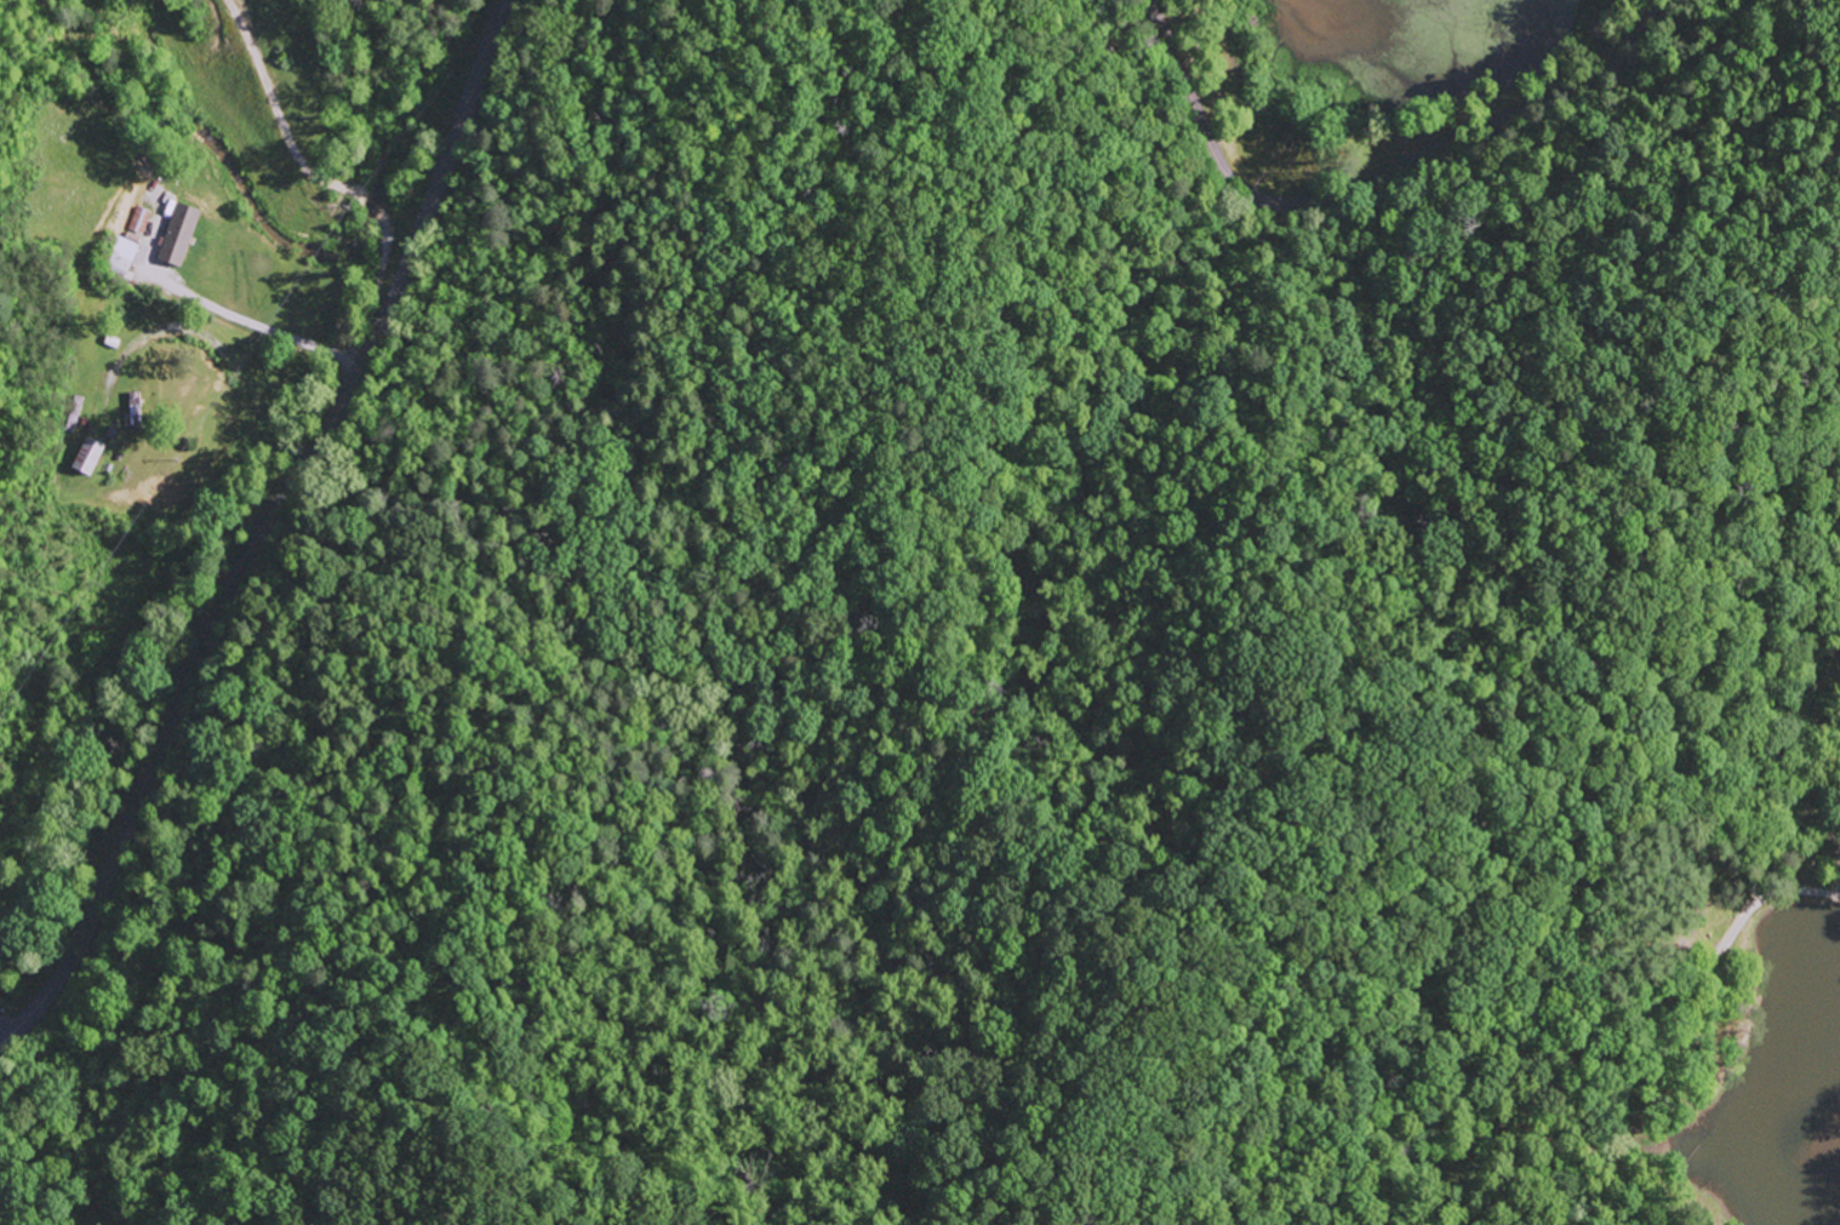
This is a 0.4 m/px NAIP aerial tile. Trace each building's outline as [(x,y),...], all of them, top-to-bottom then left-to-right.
[(157,260),(182,268),(200,211),(176,203),(157,260)] [(151,212),(135,207),(125,239),(142,244),(151,212)] [(126,277),(138,244),(117,237),(105,269),(126,277)] [(105,444),(84,438),(74,470),(94,477),(105,444)]
